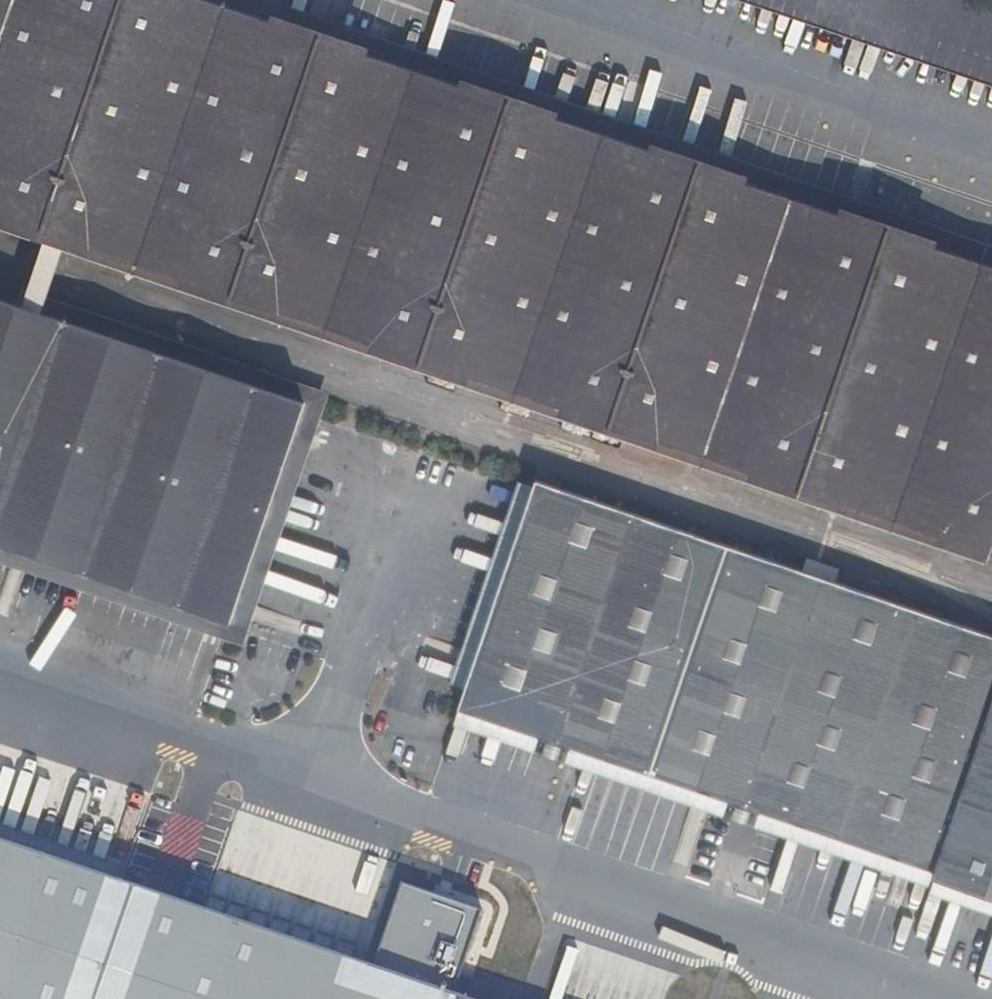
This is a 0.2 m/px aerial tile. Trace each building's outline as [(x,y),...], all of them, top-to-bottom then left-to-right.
[(991,533),(991,277),(178,0),(0,0),(0,206),(988,543),(991,533)] [(42,240),(41,242),(63,248),(63,247),(42,240)] [(63,248),(41,242),(19,306),(41,313),(63,248)] [(19,306),(0,300),(0,537),(234,616),(305,402),(41,313),(19,306)] [(534,482),(459,709),(991,888),(991,636),(534,482)] [(0,839),(0,998),(444,998),(0,839)] [(473,983),(467,998),(502,998),(504,994),(473,983)]
